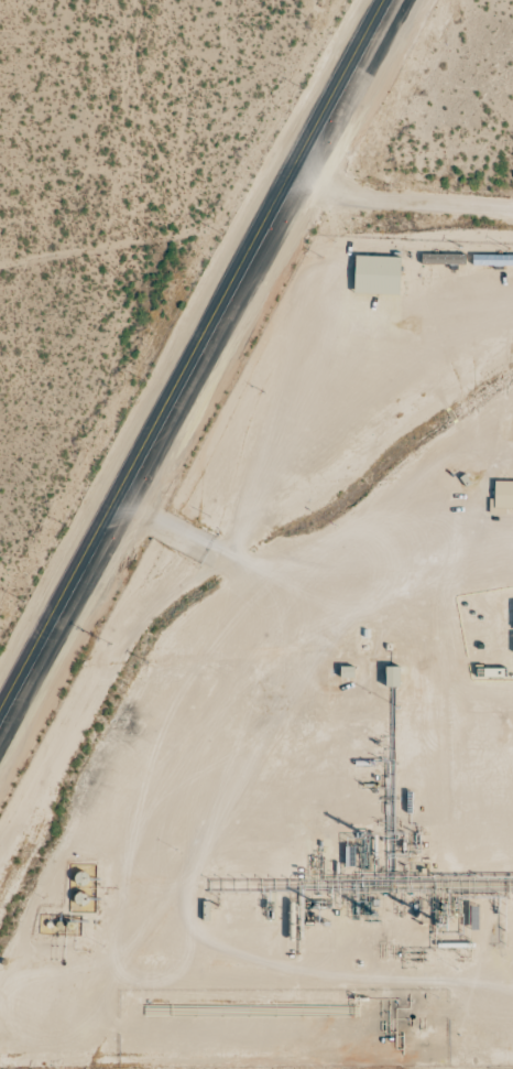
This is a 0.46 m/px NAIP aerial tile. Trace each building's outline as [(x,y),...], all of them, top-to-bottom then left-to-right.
[(476,255),(476,267),(512,267),(512,256),(476,255)] [(405,258),(359,257),(358,294),(404,295),(405,258)] [(492,514),(509,514),(509,509),(512,509),(512,482),(498,482),(498,499),(492,499),(492,514)]
